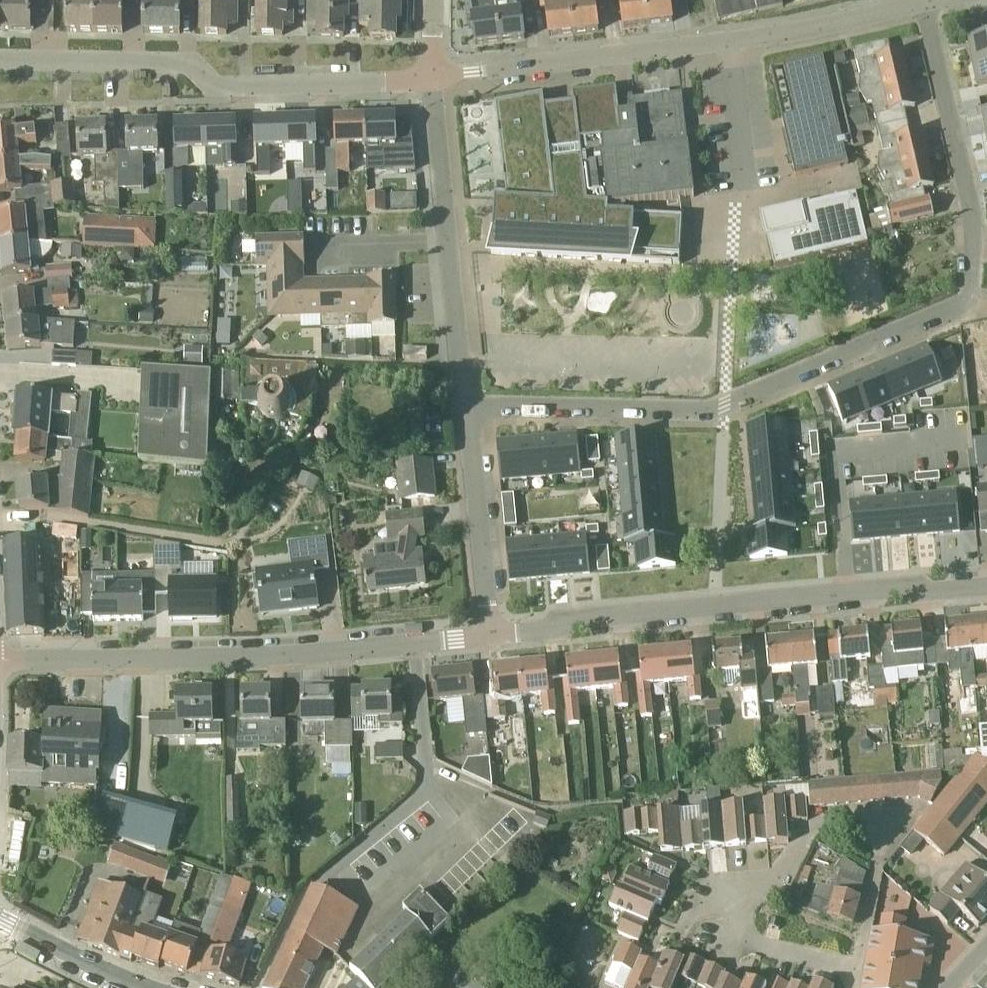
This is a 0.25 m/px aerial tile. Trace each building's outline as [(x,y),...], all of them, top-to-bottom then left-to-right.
[(30,30),(31,0),(0,0),(0,29),(30,30)] [(66,32),(95,32),(96,0),(67,0),(66,32)] [(95,32),(123,33),(124,0),(96,0),(95,32)] [(181,10),(195,11),(195,0),(170,0),(170,3),(144,3),(143,33),(180,34),(181,10)] [(360,0),(335,0),(335,4),(308,4),(308,25),(318,25),(318,36),(344,37),(344,20),(349,20),(349,6),(360,6),(360,0)] [(368,26),(370,26),(370,37),(396,38),(396,21),(401,21),(401,6),(399,6),(399,0),(375,0),(375,5),(361,5),(360,26),(368,26)] [(494,0),(465,0),(467,18),(471,17),(475,45),(500,42),(496,14),(494,0)] [(496,14),(500,42),(525,39),(522,11),(526,11),(524,0),(494,0),(496,14)] [(574,33),(570,0),(540,0),(541,10),(545,9),(549,36),(574,33)] [(596,2),(600,2),(599,0),(570,0),(574,33),(600,30),(596,2)] [(645,0),(615,0),(615,1),(620,0),(623,28),(648,25),(645,0)] [(671,0),(645,0),(648,25),(674,22),(671,0)] [(715,2),(719,21),(783,6),(782,0),(714,0),(715,2)] [(237,25),(238,3),(202,2),(201,34),(227,35),(227,25),(237,25)] [(293,26),(293,3),(258,3),(257,35),(283,36),(283,26),(293,26)] [(986,59),(986,34),(968,38),(972,62),(986,59)] [(859,91),(908,79),(901,52),(891,55),(888,42),(868,47),(855,50),(858,62),(860,77),(859,91)] [(836,65),(846,62),(844,54),(834,56),(836,65)] [(845,149),(852,147),(850,137),(842,139),(823,57),(784,66),(795,115),(782,118),(796,177),(848,164),(845,149)] [(972,62),(977,86),(986,84),(986,59),(972,62)] [(878,128),(907,121),(904,109),(914,107),(908,79),(859,91),(867,104),(872,103),(878,128)] [(496,200),(493,253),(671,263),(672,255),(673,255),(680,256),(682,220),(638,217),(639,202),(693,196),(688,147),(687,147),(681,95),(669,96),(669,92),(646,95),(646,96),(646,99),(634,100),(634,101),(617,103),(615,89),(574,94),(575,105),(544,109),(542,98),(497,103),(508,201),(496,200)] [(861,107),(845,111),(851,135),(871,130),(869,124),(865,106),(861,107)] [(26,120),(25,109),(15,109),(16,120),(26,120)] [(384,172),(416,170),(413,137),(411,137),(411,139),(396,140),(396,116),(365,117),(366,146),(384,146),(384,172)] [(350,146),(366,146),(365,117),(336,118),(336,147),(338,147),(338,149),(326,150),(327,191),(339,190),(339,173),(351,173),(350,146)] [(269,149),(287,148),(286,119),(255,120),(256,149),(257,149),(258,175),(270,174),(269,149)] [(315,148),(316,147),(315,119),(286,119),(287,148),(304,148),(305,174),(316,173),(315,148)] [(207,168),(237,168),(236,121),(205,122),(206,150),(207,168)] [(878,170),(926,159),(920,132),(910,134),(907,121),(878,128),(884,154),(879,155),(878,170)] [(189,150),(206,150),(205,122),(175,122),(176,152),(177,152),(177,169),(190,169),(189,150)] [(141,154),(158,154),(157,123),(128,124),(128,153),(118,153),(119,190),(143,189),(141,154)] [(118,151),(107,151),(106,124),(78,125),(79,158),(95,157),(96,185),(104,185),(105,211),(119,210),(119,190),(118,153),(118,151)] [(37,140),(35,125),(0,129),(0,162),(20,160),(18,142),(37,140)] [(854,149),(865,146),(862,133),(851,135),(854,149)] [(58,160),(63,161),(71,162),(70,141),(57,141),(58,160)] [(22,191),(22,188),(20,172),(40,172),(51,171),(52,160),(37,158),(20,160),(0,162),(0,193),(22,191)] [(930,198),(925,199),(923,188),(933,186),(926,159),(878,170),(885,182),(892,181),(894,195),(888,196),(891,207),(887,208),(891,227),(892,226),(934,217),(930,198)] [(207,204),(184,205),(183,173),(167,173),(168,214),(208,214),(207,204)] [(54,206),(76,204),(74,183),(65,184),(35,187),(36,200),(53,199),(54,206)] [(302,214),(302,183),(288,183),(288,215),(302,214)] [(775,266),(868,244),(856,193),(762,215),(775,266)] [(385,194),(368,195),(369,214),(386,213),(385,194)] [(233,203),(232,216),(247,216),(247,203),(233,203)] [(44,213),(27,215),(27,211),(0,213),(0,242),(29,241),(30,242),(47,243),(44,213)] [(870,218),(875,237),(880,236),(894,233),(892,226),(891,227),(883,228),(877,216),(870,218)] [(86,217),(84,245),(139,248),(141,220),(86,217)] [(268,266),(303,266),(303,265),(305,265),(304,239),(256,240),(256,267),(268,266)] [(53,244),(47,243),(30,242),(29,241),(0,242),(0,248),(2,275),(32,273),(31,270),(39,270),(38,259),(43,259),(47,256),(50,252),(52,249),(53,244)] [(83,247),(63,246),(62,260),(82,260),(83,247)] [(48,281),(73,279),(72,266),(47,268),(48,281)] [(268,318),(302,283),(298,280),(303,274),(303,266),(268,266),(268,318)] [(155,270),(147,273),(149,282),(165,280),(155,270)] [(372,328),(372,326),(395,325),(394,277),(368,278),(368,280),(369,328),(372,328)] [(320,329),(369,328),(368,280),(318,281),(319,317),(320,329)] [(268,318),(319,317),(318,281),(311,282),(306,287),(302,283),(268,318)] [(68,290),(52,291),(54,307),(54,310),(68,308),(70,308),(80,307),(80,306),(79,302),(79,300),(78,291),(71,292),(68,292),(68,290)] [(35,309),(50,307),(49,292),(4,295),(7,324),(37,321),(35,309)] [(155,311),(152,311),(142,310),(140,310),(139,322),(154,323),(155,311)] [(58,345),(57,333),(68,333),(68,322),(42,321),(37,321),(7,324),(9,349),(41,346),(58,345)] [(262,348),(269,340),(259,331),(252,338),(262,348)] [(224,333),(218,333),(217,345),(230,345),(231,339),(224,333)] [(347,358),(366,357),(365,342),(347,342),(347,358)] [(203,348),(185,347),(185,364),(203,364),(203,348)] [(323,347),(323,357),(334,357),(334,352),(329,347),(323,347)] [(917,391),(942,381),(927,347),(902,357),(917,391)] [(404,348),(403,358),(427,359),(428,350),(404,348)] [(77,353),(53,351),(52,366),(76,366),(76,365),(87,365),(87,352),(77,351),(77,353)] [(892,401),(917,391),(902,357),(877,366),(892,401)] [(975,424),(986,423),(986,360),(969,360),(970,361),(975,424)] [(310,419),(318,366),(244,361),(243,392),(244,408),(256,408),(256,409),(257,413),(259,416),(262,419),(265,421),(269,423),(273,423),(279,424),(283,422),(290,418),(292,416),(310,419)] [(868,411),(892,401),(877,366),(853,376),(868,411)] [(139,462),(208,465),(212,375),(143,372),(139,462)] [(239,375),(214,374),(213,400),(239,400),(239,375)] [(842,421),(868,411),(853,376),(828,386),(842,421)] [(76,414),(78,398),(18,393),(14,436),(18,436),(50,438),(52,412),(76,414)] [(920,402),(921,410),(933,409),(932,401),(920,402)] [(894,419),(895,427),(907,426),(906,418),(894,419)] [(749,424),(753,451),(790,448),(786,420),(749,424)] [(870,434),(882,433),(881,425),(869,426),(870,434)] [(858,435),(870,434),(869,426),(858,427),(858,435)] [(616,435),(619,462),(656,459),(654,432),(616,435)] [(808,433),(810,445),(817,445),(816,433),(808,433)] [(550,438),(553,475),(580,472),(577,435),(550,438)] [(50,439),(50,438),(18,436),(16,462),(46,464),(46,463),(52,464),(52,454),(63,456),(61,473),(93,479),(96,457),(91,456),(73,454),(73,442),(50,439)] [(524,441),(527,478),(553,475),(550,438),(524,441)] [(586,439),(587,447),(599,446),(598,438),(586,439)] [(497,443),(500,480),(527,478),(524,441),(497,443)] [(73,454),(91,456),(93,444),(73,442),(73,454)] [(818,445),(810,446),(811,458),(819,457),(818,445)] [(599,446),(587,447),(588,455),(600,454),(599,446)] [(753,451),(756,478),(793,474),(790,448),(753,451)] [(970,469),(982,468),(981,451),(974,451),(969,452),(970,469)] [(600,462),(600,454),(588,455),(588,463),(600,462)] [(619,462),(621,489),(659,485),(656,459),(619,462)] [(399,500),(415,499),(435,497),(432,463),(396,466),(399,500)] [(302,472),(297,485),(314,493),(320,480),(302,472)] [(582,481),(594,480),(593,472),(581,473),(582,481)] [(89,517),(93,479),(61,473),(59,494),(66,495),(65,500),(47,497),(46,480),(18,482),(19,507),(89,517)] [(756,478),(759,504),(796,500),(793,474),(756,478)] [(927,475),(928,484),(940,482),(939,474),(927,475)] [(916,485),(928,484),(927,475),(916,477),(916,485)] [(874,481),(875,489),(886,488),(886,480),(874,481)] [(863,490),(875,489),(874,481),(862,482),(863,490)] [(622,489),(624,515),(662,512),(659,485),(622,489)] [(814,486),(816,498),(824,497),(822,485),(814,486)] [(977,488),(979,513),(986,512),(986,487),(977,488)] [(933,536),(960,534),(956,492),(929,495),(933,536)] [(502,495),(502,503),(515,502),(514,494),(502,495)] [(906,539),(933,536),(929,495),(903,497),(906,539)] [(337,504),(336,496),(327,497),(328,505),(337,504)] [(824,497),(816,498),(817,510),(825,509),(824,497)] [(880,541),(906,539),(903,497),(876,500),(880,541)] [(761,529),(790,527),(799,526),(796,500),(759,504),(761,529)] [(853,544),(880,541),(876,500),(849,502),(853,544)] [(515,502),(502,503),(503,511),(516,510),(515,502)] [(503,511),(504,519),(516,518),(516,510),(503,511)] [(374,546),(375,556),(363,558),(365,583),(368,582),(368,592),(371,592),(371,591),(385,589),(386,590),(406,588),(406,586),(425,584),(421,550),(420,550),(420,552),(413,553),(416,538),(424,537),(422,512),(386,515),(388,542),(398,541),(398,543),(374,546)] [(627,541),(636,540),(664,537),(662,512),(624,515),(627,541)] [(517,526),(516,518),(504,519),(505,527),(517,526)] [(827,523),(819,524),(820,535),(828,535),(827,523)] [(587,535),(599,534),(598,526),(586,528),(587,535)] [(755,559),(792,555),(790,527),(761,529),(752,530),(755,559)] [(68,531),(67,555),(79,555),(79,531),(68,531)] [(82,531),(82,543),(92,542),(92,531),(82,531)] [(559,538),(563,576),(590,574),(587,535),(559,538)] [(639,568),(676,564),(674,536),(664,537),(636,540),(639,568)] [(178,542),(152,538),(154,587),(154,591),(156,591),(170,591),(170,617),(216,615),(214,575),(179,576),(178,542)] [(533,540),(537,578),(563,576),(559,538),(533,540)] [(262,609),(262,614),(263,615),(264,615),(290,612),(318,608),(314,571),(330,569),(326,539),(308,541),(311,564),(274,569),(257,571),(258,576),(254,577),(256,592),(260,592),(262,609)] [(70,607),(69,577),(44,578),(43,574),(60,573),(59,540),(5,543),(9,636),(45,634),(44,608),(70,607)] [(510,580),(537,578),(533,540),(506,543),(510,580)] [(596,548),(597,556),(609,555),(608,547),(596,548)] [(610,563),(609,555),(597,556),(598,564),(610,563)] [(598,564),(598,572),(611,571),(610,563),(598,564)] [(119,600),(120,626),(145,626),(144,599),(156,599),(156,592),(156,591),(154,591),(154,587),(144,587),(144,592),(119,593),(119,600)] [(82,593),(83,600),(95,600),(95,627),(120,626),(119,600),(119,593),(94,593),(94,588),(82,588),(82,593)] [(986,650),(986,619),(970,621),(973,651),(986,650)] [(973,651),(970,621),(945,623),(947,638),(934,640),(937,666),(949,665),(948,654),(959,652),(964,700),(977,699),(977,695),(975,678),(973,651)] [(934,640),(923,641),(921,626),(880,630),(882,650),(884,666),(884,671),(937,666),(934,640)] [(828,635),(833,684),(843,683),(849,683),(846,661),(871,659),(868,631),(839,634),(828,635)] [(796,695),(797,706),(810,705),(809,696),(811,696),(808,667),(818,666),(815,636),(790,639),(793,669),(795,694),(796,695)] [(793,669),(790,639),(766,641),(769,671),(793,669)] [(716,673),(718,673),(719,686),(735,684),(737,679),(740,679),(741,691),(744,718),(760,717),(758,689),(755,662),(754,642),(713,646),(716,673)] [(698,668),(694,669),(692,648),(665,651),(669,683),(688,681),(690,701),(701,700),(698,668)] [(649,685),(669,683),(665,651),(639,653),(641,674),(637,674),(641,717),(652,716),(649,685)] [(625,676),(621,676),(619,655),(593,658),(596,691),(615,689),(617,709),(628,708),(625,676)] [(576,693),(596,691),(593,658),(566,661),(568,681),(563,681),(568,724),(579,723),(576,693)] [(552,683),(548,683),(546,662),(519,665),(523,698),(543,696),(545,716),(555,715),(552,683)] [(503,700),(523,698),(519,665),(493,668),(495,688),(491,688),(494,720),(505,719),(503,700)] [(868,668),(870,690),(874,689),(885,688),(885,686),(884,671),(884,666),(868,668)] [(483,697),(475,698),(472,670),(433,674),(435,703),(463,700),(467,737),(487,735),(483,697)] [(977,695),(986,694),(986,677),(975,678),(977,695)] [(760,703),(774,702),(772,681),(758,682),(760,703)] [(833,684),(835,704),(845,703),(843,683),(833,684)] [(885,686),(885,688),(887,696),(887,704),(898,704),(896,685),(885,686)] [(380,721),(380,725),(403,725),(402,697),(401,697),(401,701),(391,701),(391,688),(364,688),(364,690),(352,690),(352,721),(380,721)] [(836,715),(835,704),(833,688),(816,690),(819,716),(836,715)] [(874,689),(875,698),(887,696),(885,688),(874,689)] [(353,748),(353,722),(334,722),(334,689),(302,689),(303,724),(325,724),(325,749),(353,748)] [(286,721),(271,721),(270,690),(242,690),(243,723),(243,752),(259,752),(259,748),(286,748),(286,721)] [(212,724),(212,711),(212,691),(178,691),(178,716),(150,717),(150,738),(196,738),(195,724),(212,724)] [(795,694),(782,696),(783,707),(796,706),(797,706),(796,695),(795,694)] [(708,729),(722,728),(720,702),(706,703),(708,729)] [(810,705),(797,706),(796,706),(797,716),(798,716),(811,715),(810,705)] [(99,772),(102,729),(102,715),(45,711),(44,742),(9,741),(8,774),(43,775),(42,784),(96,786),(97,772),(99,772)] [(929,713),(930,725),(940,724),(939,712),(929,713)] [(403,760),(403,745),(376,746),(376,761),(403,760)] [(932,748),(931,768),(941,769),(942,748),(932,748)] [(946,773),(962,771),(973,756),(962,757),(962,749),(945,751),(946,773)] [(983,758),(977,753),(976,753),(973,756),(962,771),(929,812),(934,816),(960,837),(986,802),(986,761),(983,758)] [(468,760),(462,773),(491,787),(493,787),(490,758),(468,760)] [(799,763),(790,764),(791,780),(800,779),(799,763)] [(919,798),(931,804),(943,784),(942,771),(918,773),(920,798),(919,798)] [(749,786),(748,773),(732,775),(733,787),(749,786)] [(919,798),(920,798),(918,773),(906,774),(908,799),(919,798)] [(896,800),(908,799),(906,774),(894,775),(896,800)] [(884,801),(896,800),(894,775),(882,776),(884,801)] [(871,802),(884,801),(882,776),(869,777),(871,802)] [(859,803),(871,802),(869,777),(858,778),(859,803)] [(226,778),(228,822),(240,822),(239,778),(226,778)] [(848,804),(859,803),(858,778),(846,779),(848,804)] [(836,805),(848,804),(846,779),(834,780),(836,805)] [(810,807),(836,805),(834,780),(821,780),(808,782),(810,807)] [(720,788),(710,789),(707,794),(707,799),(720,798),(720,788)] [(668,792),(669,800),(679,799),(679,792),(668,792)] [(764,820),(766,843),(767,842),(767,845),(789,843),(787,822),(808,820),(806,798),(763,803),(764,820)] [(118,838),(126,807),(102,800),(94,831),(118,838)] [(766,843),(764,820),(744,822),(742,803),(721,806),(724,847),(747,845),(747,844),(766,843)] [(367,825),(367,805),(356,805),(356,825),(367,825)] [(680,810),(681,827),(683,849),(703,848),(703,849),(724,847),(721,806),(699,808),(680,810)] [(118,838),(169,852),(178,821),(126,807),(118,838)] [(681,827),(680,810),(679,808),(623,813),(625,836),(660,833),(661,852),(683,850),(683,849),(681,827)] [(960,837),(934,816),(929,812),(913,830),(945,855),(960,837)] [(547,829),(551,820),(538,814),(534,824),(547,829)] [(338,848),(349,839),(342,830),(331,839),(338,848)] [(150,878),(157,860),(126,848),(119,867),(150,878)] [(710,869),(733,868),(732,848),(709,849),(710,869)] [(621,888),(657,904),(661,906),(670,885),(669,885),(677,865),(655,856),(647,876),(630,868),(621,888)] [(867,873),(842,857),(829,889),(819,884),(808,910),(853,925),(861,898),(860,898),(867,873)] [(172,866),(157,860),(150,878),(165,885),(172,866)] [(986,917),(986,881),(967,864),(941,894),(928,909),(948,925),(960,911),(979,927),(986,917)] [(800,878),(808,881),(812,868),(805,866),(803,871),(802,873),(800,878)] [(612,884),(617,873),(606,868),(601,879),(612,884)] [(231,887),(234,879),(221,875),(200,931),(195,944),(171,936),(169,939),(160,964),(188,974),(201,977),(209,950),(225,905),(225,904),(231,887)] [(808,881),(800,878),(797,882),(797,883),(796,885),(788,903),(796,907),(808,881)] [(235,879),(234,879),(231,887),(247,893),(250,884),(235,879)] [(119,958),(143,898),(112,886),(106,903),(95,898),(83,931),(94,935),(91,945),(89,944),(89,946),(119,958)] [(657,904),(621,888),(617,886),(609,905),(625,912),(616,932),(639,942),(647,923),(648,923),(657,904)] [(356,908),(314,887),(313,887),(291,934),(323,949),(329,952),(334,954),(356,908)] [(448,924),(447,923),(450,920),(420,890),(403,907),(409,912),(406,915),(350,969),(358,978),(348,987),(385,987),(448,924)] [(160,964),(169,939),(151,932),(163,900),(144,893),(143,898),(119,958),(132,962),(134,959),(158,968),(160,964)] [(226,954),(239,919),(242,911),(225,905),(209,950),(201,977),(240,987),(247,959),(226,954)] [(862,987),(919,987),(923,965),(930,966),(934,941),(903,936),(906,920),(883,916),(880,932),(872,930),(862,987)] [(780,921),(778,918),(775,918),(773,919),(771,927),(770,927),(770,928),(779,930),(779,929),(778,929),(780,921)] [(323,949),(291,934),(265,987),(305,987),(323,949)] [(658,966),(640,958),(642,952),(622,944),(606,982),(619,987),(649,987),(658,966)] [(706,963),(686,955),(684,960),(664,952),(658,966),(649,987),(671,987),(677,976),(696,984),(706,963)] [(747,978),(747,977),(743,986),(724,977),(726,972),(706,963),(696,984),(705,987),(743,987),(747,978)] [(767,986),(747,978),(743,987),(766,987),(767,986)]
